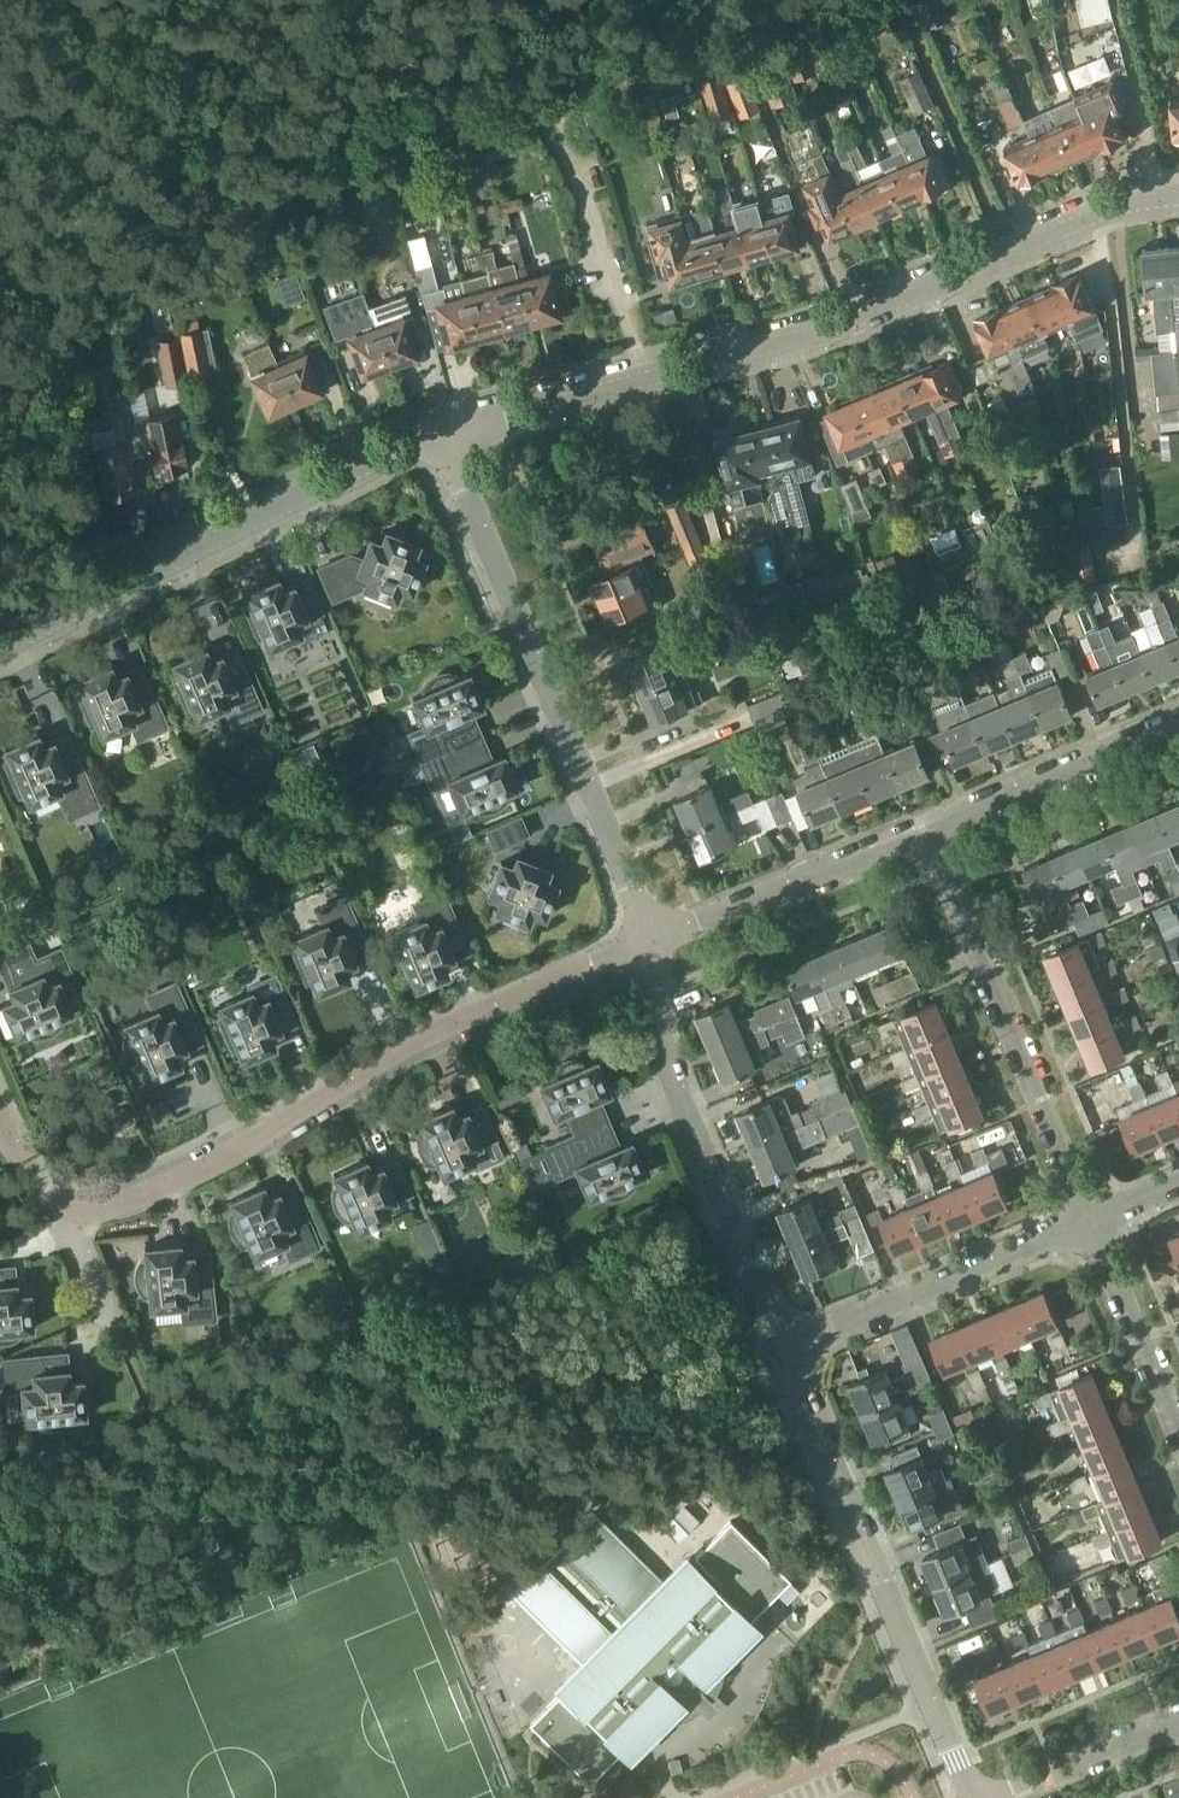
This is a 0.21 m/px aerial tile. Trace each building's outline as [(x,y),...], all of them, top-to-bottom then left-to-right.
[(774,0),(745,0),(733,3),(739,26),(778,16),(774,0)] [(951,18),(943,0),(914,0),(927,29),(951,18)] [(1110,0),(1077,0),(1083,23),(1114,15),(1110,0)] [(822,30),(803,37),(808,49),(827,42),(822,30)] [(802,35),(781,44),(796,81),(817,72),(808,49),(803,37),(802,35)] [(755,63),(773,107),(799,96),(780,52),(755,63)] [(1080,66),(1067,71),(1073,85),(1084,113),(1100,150),(1126,139),(1119,123),(1135,116),(1126,95),(1130,93),(1126,83),(1106,92),(1110,101),(1097,107),(1085,80),(1080,66)] [(743,67),(725,74),(741,114),(758,108),(743,67)] [(920,70),(899,79),(915,115),(936,105),(920,70)] [(713,117),(733,110),(722,72),(720,73),(701,79),(713,117)] [(1069,119),(1058,124),(1074,161),(1100,150),(1084,113),(1073,85),(1062,90),(1068,103),(1062,105),(1069,119)] [(648,126),(663,121),(654,93),(640,97),(648,126)] [(1026,123),(1020,108),(1015,96),(1000,103),(1012,129),(1026,123)] [(632,131),(648,126),(640,97),(624,102),(632,131)] [(1032,135),(1048,173),(1074,161),(1058,124),(1032,135)] [(898,135),(904,149),(915,173),(925,196),(949,186),(942,168),(945,167),(939,153),(930,157),(917,127),(898,135)] [(1021,184),(1048,173),(1032,135),(1005,147),(1021,184)] [(868,165),(856,138),(847,143),(879,216),(902,206),(881,159),(868,165)] [(451,151),(448,142),(439,145),(441,154),(440,154),(444,169),(459,165),(454,150),(451,151)] [(856,226),(879,216),(847,143),(837,147),(848,173),(835,179),(842,195),(856,226)] [(902,206),(925,196),(915,173),(904,149),(881,159),(902,206)] [(856,226),(842,195),(835,179),(823,153),(813,157),(821,175),(806,182),(818,206),(814,208),(820,222),(824,220),(831,237),(856,226)] [(766,220),(775,253),(800,246),(790,213),(780,184),(771,187),(779,216),(766,220)] [(751,260),(775,253),(766,220),(765,220),(761,206),(747,210),(744,198),(733,202),(751,260)] [(726,268),(751,260),(733,202),(723,204),(731,230),(718,234),(717,230),(715,231),(726,268)] [(682,214),(682,215),(689,239),(691,245),(699,275),(726,268),(715,231),(717,230),(710,206),(708,206),(682,214)] [(699,275),(691,245),(689,239),(682,215),(682,214),(648,224),(654,245),(651,245),(659,274),(670,271),(674,283),(699,275)] [(529,279),(516,231),(506,234),(514,262),(520,281),(531,322),(559,314),(559,313),(573,310),(568,291),(554,295),(548,274),(529,279)] [(1177,330),(1178,330),(1178,246),(1167,247),(1177,330)] [(1155,294),(1159,332),(1177,330),(1167,247),(1144,250),(1148,294),(1155,294)] [(497,266),(494,256),(495,256),(493,250),(482,252),(488,273),(493,289),(504,329),(531,322),(520,281),(514,262),(497,266)] [(477,336),(466,296),(449,301),(445,286),(440,287),(433,263),(416,268),(427,309),(439,306),(449,344),(477,336)] [(274,280),(284,305),(305,298),(295,272),(274,280)] [(462,283),(466,296),(477,336),(489,333),(491,334),(499,332),(500,330),(504,329),(493,289),(488,273),(461,280),(462,283)] [(1055,286),(1071,323),(1097,311),(1081,274),(1055,286)] [(1055,286),(1028,297),(1033,306),(1045,334),(1071,323),(1055,286)] [(349,334),(353,347),(363,374),(390,364),(372,315),(369,307),(370,307),(365,292),(326,306),(337,338),(349,334)] [(372,315),(390,364),(417,354),(407,325),(417,321),(407,294),(370,307),(373,315),(372,315)] [(1026,363),(1052,351),(1045,334),(1033,306),(1028,297),(1002,308),(1018,346),(1026,363)] [(84,316),(111,310),(109,298),(81,304),(84,316)] [(992,358),(1018,346),(1002,308),(976,320),(992,358)] [(54,317),(57,332),(77,328),(74,313),(54,317)] [(210,373),(201,329),(180,334),(189,377),(210,373)] [(1067,340),(1073,355),(1071,356),(1074,380),(1086,378),(1083,350),(1077,336),(1067,340)] [(168,384),(187,380),(179,338),(160,342),(168,384)] [(271,343),(244,355),(270,413),(296,401),(281,366),(278,360),(271,343)] [(292,354),(278,360),(281,366),(296,401),(323,389),(304,349),(292,354)] [(1158,393),(1178,391),(1178,354),(1178,353),(1178,352),(1154,354),(1158,393)] [(999,375),(990,356),(973,364),(982,383),(999,375)] [(1020,376),(1030,372),(1024,359),(1015,363),(1020,376)] [(955,380),(948,363),(923,373),(956,452),(957,452),(960,459),(969,455),(954,416),(947,401),(965,393),(959,378),(955,380)] [(1038,408),(1037,392),(1030,372),(1020,376),(1015,379),(1028,412),(1038,408)] [(956,452),(923,373),(900,382),(914,414),(927,409),(946,456),(956,452)] [(910,472),(919,468),(906,436),(900,420),(914,414),(900,382),(877,392),(897,440),(910,472)] [(1158,393),(1160,410),(1178,408),(1178,391),(1158,393)] [(910,472),(897,440),(877,392),(853,402),(867,434),(873,449),(887,444),(900,476),(910,472)] [(144,454),(135,409),(134,410),(130,394),(110,398),(114,414),(112,414),(118,444),(95,449),(105,497),(137,491),(129,457),(144,454)] [(837,430),(835,431),(847,460),(873,449),(867,434),(853,402),(829,412),(837,430)] [(1160,410),(1162,422),(1178,420),(1178,408),(1160,410)] [(135,409),(144,454),(143,449),(152,447),(157,472),(188,466),(178,412),(137,420),(135,409)] [(797,479),(796,473),(814,469),(811,458),(801,418),(773,425),(784,465),(793,497),(803,495),(799,478),(797,479)] [(793,497),(784,465),(773,425),(746,432),(757,472),(773,468),(777,484),(770,495),(775,515),(774,516),(776,525),(782,528),(784,535),(800,531),(792,497),(793,497)] [(759,478),(757,472),(746,432),(719,440),(724,459),(723,459),(745,542),(773,535),(764,500),(748,504),(743,482),(759,478)] [(1178,455),(1178,432),(1162,434),(1163,457),(1178,455)] [(1128,517),(1120,463),(1099,467),(1105,504),(1107,520),(1128,517)] [(876,486),(888,482),(881,466),(869,471),(876,486)] [(856,521),(872,516),(857,478),(841,484),(856,521)] [(1026,510),(1043,506),(1040,493),(1023,497),(1026,510)] [(687,550),(702,544),(684,501),(669,507),(687,550)] [(1037,540),(1062,534),(1054,504),(1030,510),(1037,540)] [(1085,507),(1091,542),(1110,539),(1107,520),(1105,504),(1085,507)] [(1000,544),(988,518),(964,528),(976,555),(1000,544)] [(626,557),(627,558),(641,552),(654,546),(642,519),(599,537),(611,565),(612,564),(612,563),(626,557)] [(320,567),(334,600),(335,599),(335,598),(348,593),(349,593),(351,592),(350,592),(364,586),(364,587),(367,588),(367,587),(394,598),(397,600),(398,597),(397,596),(401,587),(410,590),(410,591),(413,592),(414,589),(413,589),(424,561),(425,561),(426,559),(423,558),(414,555),(418,546),(419,543),(416,542),(389,532),(389,531),(386,530),(385,533),(386,533),(382,543),(373,539),(371,538),(370,540),(363,559),(352,555),(352,553),(350,554),(350,555),(337,561),(337,560),(335,561),(322,567),(321,567),(320,567)] [(693,564),(708,558),(702,544),(687,550),(693,564)] [(876,557),(885,579),(902,572),(893,550),(876,557)] [(611,617),(629,610),(632,614),(645,609),(644,604),(648,602),(640,583),(652,578),(641,552),(627,558),(626,557),(612,563),(612,564),(616,573),(596,582),(611,617)] [(979,571),(974,561),(960,567),(965,578),(979,571)] [(985,575),(997,569),(993,561),(981,567),(985,575)] [(1039,597),(1056,593),(1049,570),(1033,574),(1039,597)] [(921,585),(931,608),(955,597),(946,574),(921,585)] [(269,645),(270,648),(273,647),(273,646),(299,635),(300,635),(302,634),(306,642),(329,632),(320,612),(323,611),(309,579),(307,580),(294,586),(294,585),(292,586),(292,587),(283,591),(279,581),(280,581),(278,578),(275,579),(276,580),(249,591),(246,592),(247,595),(248,595),(252,604),(247,606),(260,638),(265,635),(269,645)] [(792,604),(808,600),(803,582),(787,586),(792,604)] [(712,585),(683,597),(693,619),(721,607),(712,585)] [(1146,591),(1153,606),(1163,601),(1157,588),(1146,591)] [(737,605),(743,628),(762,624),(760,617),(755,600),(737,605)] [(1165,601),(1163,601),(1153,606),(1178,669),(1178,634),(1165,601)] [(1178,670),(1178,669),(1153,606),(1140,611),(1156,647),(1141,653),(1153,681),(1178,670)] [(793,615),(770,624),(776,639),(774,640),(788,678),(812,670),(798,632),(800,632),(793,615)] [(677,677),(692,671),(684,651),(712,639),(703,617),(647,641),(652,652),(630,661),(643,692),(677,677)] [(1128,659),(1112,623),(1100,628),(1127,692),(1153,681),(1141,653),(1128,659)] [(1100,704),(1127,692),(1100,628),(1087,633),(1102,670),(1089,675),(1090,679),(1100,704)] [(200,716),(211,712),(227,705),(234,721),(262,709),(254,690),(252,691),(248,682),(250,681),(236,649),(235,650),(222,656),(221,655),(220,656),(220,657),(211,661),(207,651),(206,648),(203,649),(203,650),(177,661),(176,661),(174,662),(175,665),(179,675),(174,677),(188,708),(193,705),(197,715),(196,715),(198,718),(201,717),(200,716)] [(1072,675),(1063,654),(1060,648),(1047,654),(1053,667),(1024,679),(1044,727),(1074,715),(1060,680),(1072,675)] [(1063,654),(1072,675),(1076,685),(1090,679),(1089,675),(1077,648),(1063,654)] [(1015,657),(1022,673),(1034,668),(1027,652),(1015,657)] [(1024,679),(1022,673),(1015,657),(1002,662),(1009,679),(1008,679),(1011,687),(995,694),(1000,705),(1001,705),(1015,739),(1044,727),(1024,679)] [(942,729),(929,735),(939,758),(952,753),(957,763),(987,751),(972,717),(964,697),(957,681),(954,674),(952,675),(948,664),(937,668),(942,679),(941,679),(950,702),(934,708),(942,729)] [(106,734),(119,728),(132,722),(139,738),(168,726),(159,707),(157,708),(154,699),(156,698),(142,666),(140,667),(127,673),(127,672),(125,673),(125,674),(116,678),(112,668),(113,668),(111,665),(108,667),(109,667),(82,679),(82,678),(79,679),(80,682),(81,682),(85,692),(80,694),(93,725),(98,723),(102,732),(103,735),(106,734)] [(413,737),(423,761),(481,735),(471,710),(481,706),(481,707),(484,705),(483,703),(482,703),(471,678),(472,677),(470,673),(467,674),(467,675),(458,679),(456,674),(451,673),(447,673),(444,673),(440,674),(436,676),(432,679),(430,680),(427,683),(425,687),(427,692),(417,696),(414,697),(416,702),(416,701),(429,730),(413,737)] [(643,692),(655,722),(694,706),(693,704),(705,699),(700,687),(693,690),(686,674),(677,677),(643,692)] [(699,718),(736,703),(730,689),(693,704),(699,718)] [(987,751),(1015,739),(1001,705),(1000,705),(972,717),(987,751)] [(871,717),(878,733),(890,728),(884,712),(871,717)] [(886,753),(884,748),(878,733),(871,717),(859,722),(865,738),(850,744),(872,799),(901,787),(886,753)] [(766,748),(778,742),(769,724),(758,729),(766,748)] [(33,803),(33,802),(59,791),(70,817),(99,805),(69,735),(67,736),(54,742),(54,741),(52,742),(52,743),(43,747),(39,737),(40,737),(38,734),(36,736),(9,748),(9,747),(6,748),(7,751),(8,751),(12,760),(7,763),(20,794),(25,791),(29,801),(30,804),(33,803)] [(475,806),(477,810),(482,811),(486,811),(491,811),(493,810),(497,808),(501,806),(503,804),(506,801),(508,797),(506,792),(516,788),(516,789),(519,787),(517,784),(506,758),(505,754),(502,756),(492,760),(481,735),(423,761),(433,784),(449,777),(461,807),(463,811),(466,810),(475,806)] [(833,751),(826,735),(814,740),(821,757),(824,766),(829,777),(843,811),(872,799),(850,744),(833,751)] [(891,751),(886,753),(901,787),(930,774),(926,764),(939,758),(929,735),(891,751)] [(290,757),(283,740),(270,745),(278,762),(290,757)] [(808,763),(821,757),(814,740),(813,741),(801,746),(808,763)] [(326,763),(316,741),(293,751),(303,773),(326,763)] [(527,748),(513,754),(517,763),(531,757),(531,756),(536,754),(534,747),(528,749),(527,748)] [(408,755),(396,760),(400,768),(400,769),(419,761),(417,756),(410,759),(408,755)] [(809,772),(795,778),(814,823),(843,811),(829,777),(824,766),(821,757),(808,763),(806,764),(809,772)] [(384,775),(400,768),(396,760),(396,759),(380,765),(384,775)] [(691,830),(725,816),(712,786),(678,800),(691,830)] [(192,809),(207,802),(202,788),(186,794),(192,809)] [(755,803),(750,790),(734,797),(739,810),(769,798),(768,797),(755,803)] [(794,818),(783,791),(768,797),(769,798),(739,810),(744,822),(760,815),(766,830),(794,818)] [(1178,837),(1178,803),(1157,813),(1169,841),(1178,837)] [(1161,858),(1164,866),(1177,860),(1169,841),(1157,813),(1131,824),(1143,852),(1147,863),(1161,858)] [(725,816),(691,830),(703,860),(737,845),(725,816)] [(496,848),(506,844),(529,834),(521,817),(489,831),(496,848)] [(1116,863),(1143,852),(1131,824),(1104,835),(1116,863)] [(1089,874),(1116,863),(1104,835),(1078,846),(1089,874)] [(1069,898),(1080,894),(1075,880),(1089,874),(1078,846),(1051,857),(1069,898)] [(499,910),(515,917),(527,921),(527,922),(529,923),(530,921),(529,920),(533,911),(543,915),(543,916),(545,917),(546,915),(546,914),(557,886),(558,884),(556,883),(546,879),(549,871),(550,871),(551,868),(549,867),(548,868),(521,857),(519,856),(518,858),(519,858),(515,867),(505,863),(503,862),(502,864),(491,892),(490,894),(492,895),(501,898),(498,908),(497,908),(496,910),(498,911),(499,910)] [(1078,921),(1071,905),(1069,898),(1051,857),(1025,868),(1045,917),(1060,911),(1066,926),(1076,922),(1078,921)] [(1164,866),(1176,894),(1178,892),(1178,865),(1177,861),(1164,866)] [(118,884),(135,877),(128,862),(112,869),(118,884)] [(1124,883),(1131,899),(1144,893),(1137,878),(1124,883)] [(1119,904),(1131,899),(1124,883),(1112,887),(1119,904)] [(419,986),(434,980),(446,975),(449,974),(448,971),(447,971),(443,962),(452,958),(453,959),(454,958),(468,952),(468,953),(470,952),(456,920),(454,920),(450,911),(452,911),(444,892),(415,904),(422,920),(396,931),(393,932),(394,935),(399,944),(394,946),(407,977),(412,975),(416,985),(415,985),(417,988),(419,987),(419,986)] [(321,991),(335,985),(348,980),(351,979),(350,976),(349,976),(345,967),(354,963),(354,964),(356,963),(369,957),(371,957),(358,924),(356,925),(352,916),(354,916),(346,897),(317,909),(324,925),(298,936),(297,936),(294,937),(296,940),(296,939),(300,949),(295,951),(308,982),(313,980),(317,990),(318,993),(321,992),(321,991)] [(1071,905),(1078,921),(1091,916),(1090,914),(1084,899),(1071,905)] [(1166,940),(1178,935),(1178,916),(1173,900),(1154,908),(1166,940)] [(1078,921),(1076,922),(1081,934),(1109,922),(1103,908),(1090,914),(1091,916),(1078,921)] [(878,963),(906,952),(894,923),(867,934),(878,963)] [(1093,948),(1107,942),(1102,930),(1089,936),(1089,938),(1079,942),(1048,955),(1059,983),(1090,970),(1100,965),(1100,964),(1093,948)] [(1153,932),(1143,936),(1147,946),(1157,942),(1153,932)] [(852,974),(878,963),(867,934),(840,945),(852,974)] [(1167,941),(1174,959),(1178,957),(1178,936),(1167,941)] [(45,1035),(50,1033),(54,1031),(57,1029),(60,1025),(63,1021),(61,1017),(70,1013),(73,1012),(72,1009),(71,1009),(60,983),(73,977),(61,948),(36,959),(30,946),(31,946),(30,944),(0,957),(0,962),(5,973),(4,973),(5,975),(11,988),(11,990),(12,989),(16,998),(6,1003),(6,1002),(3,1003),(5,1006),(17,1033),(16,1033),(17,1036),(20,1035),(20,1034),(30,1030),(32,1035),(36,1036),(41,1036),(45,1035)] [(826,985),(852,974),(840,945),(814,956),(826,985)] [(787,967),(799,996),(813,990),(821,1009),(833,1004),(825,985),(826,985),(814,956),(787,967)] [(1100,964),(1100,965),(1105,976),(1119,970),(1114,958),(1100,964)] [(1102,998),(1090,970),(1059,983),(1071,1011),(1102,998)] [(886,982),(893,998),(920,987),(914,971),(886,982)] [(709,981),(713,992),(730,985),(726,974),(709,981)] [(130,1059),(132,1062),(136,1066),(140,1068),(144,1066),(149,1076),(148,1076),(149,1079),(152,1077),(179,1065),(179,1066),(182,1065),(181,1062),(180,1062),(176,1052),(185,1049),(187,1049),(187,1048),(200,1042),(200,1043),(202,1042),(188,1010),(186,1011),(182,1002),(184,1001),(176,982),(148,995),(154,1011),(128,1022),(125,1023),(126,1026),(127,1025),(131,1035),(126,1037),(125,1042),(125,1046),(126,1051),(127,1055),(130,1059)] [(881,1003),(893,998),(886,982),(874,987),(881,1003)] [(1125,986),(1111,992),(1116,1004),(1130,998),(1125,986)] [(246,1058),(255,1055),(273,1047),(274,1048),(276,1046),(275,1043),(275,1044),(271,1034),(279,1030),(280,1031),(282,1030),(295,1024),(295,1025),(297,1024),(283,991),(281,992),(281,993),(268,998),(266,999),(258,1003),(253,994),(254,993),(253,990),(250,992),(223,1004),(223,1003),(220,1004),(221,1007),(222,1007),(226,1016),(221,1019),(234,1050),(239,1048),(243,1057),(244,1060),(247,1059),(246,1058)] [(712,1047),(797,1012),(790,996),(756,1009),(758,1014),(738,1022),(730,1002),(698,1015),(712,1047)] [(1083,1039),(1114,1026),(1102,998),(1071,1011),(1083,1039)] [(834,1004),(840,1020),(853,1015),(846,999),(834,1004)] [(917,1042),(948,1029),(936,1001),(885,1023),(880,1025),(884,1035),(899,1029),(906,1047),(917,1042)] [(828,1025),(840,1020),(834,1004),(821,1009),(828,1025)] [(797,1012),(712,1047),(725,1080),(766,1064),(759,1047),(771,1042),(769,1038),(783,1033),(787,1044),(806,1036),(797,1012)] [(1137,1014),(1123,1020),(1128,1032),(1142,1026),(1137,1014)] [(1114,1026),(1083,1039),(1094,1067),(1125,1054),(1114,1026)] [(918,1075),(960,1057),(948,1029),(917,1042),(906,1047),(899,1049),(891,1053),(896,1064),(911,1058),(918,1075)] [(930,1103),(972,1085),(960,1057),(918,1075),(904,1081),(908,1092),(922,1086),(930,1103)] [(549,1146),(549,1147),(609,1121),(609,1120),(608,1120),(603,1107),(602,1105),(598,1097),(607,1092),(608,1093),(611,1092),(609,1089),(597,1062),(598,1062),(597,1059),(594,1060),(594,1061),(584,1065),(582,1060),(578,1059),(573,1059),(569,1060),(564,1061),(560,1063),(557,1066),(554,1070),(551,1073),(553,1078),(544,1082),(541,1083),(542,1086),(554,1113),(553,1113),(555,1116),(557,1114),(567,1110),(571,1119),(570,1119),(571,1121),(577,1134),(549,1146)] [(1131,1063),(1122,1066),(1130,1084),(1140,1080),(1133,1064),(1131,1063)] [(1157,1073),(1164,1089),(1175,1084),(1169,1069),(1157,1073)] [(1140,1080),(1130,1084),(1136,1099),(1146,1095),(1140,1080)] [(972,1085),(930,1103),(915,1109),(919,1119),(934,1113),(941,1131),(983,1113),(972,1085)] [(739,1113),(752,1145),(851,1104),(844,1086),(833,1091),(812,1102),(814,1106),(800,1111),(799,1110),(792,1112),(786,1098),(778,1096),(739,1113)] [(1178,1130),(1178,1094),(1152,1105),(1165,1136),(1178,1130)] [(126,1104),(107,1112),(115,1130),(133,1122),(126,1104)] [(825,1135),(846,1126),(859,1121),(852,1104),(851,1104),(752,1145),(766,1178),(797,1164),(791,1149),(825,1135)] [(449,1107),(441,1110),(423,1118),(422,1118),(420,1119),(421,1122),(421,1121),(425,1131),(421,1133),(420,1137),(420,1142),(420,1146),(422,1151),(424,1155),(427,1158),(430,1161),(434,1164),(439,1162),(443,1171),(442,1172),(444,1175),(446,1173),(473,1161),(473,1162),(476,1161),(475,1158),(474,1158),(470,1148),(479,1144),(479,1145),(481,1144),(494,1138),(495,1139),(496,1138),(482,1105),(481,1106),(481,1107),(468,1112),(467,1112),(466,1113),(466,1114),(457,1117),(453,1108),(452,1105),(449,1106),(449,1107)] [(1136,1148),(1165,1136),(1152,1105),(1123,1118),(1136,1148)] [(532,1190),(578,1170),(589,1194),(588,1194),(589,1197),(592,1196),(602,1191),(604,1196),(606,1197),(611,1197),(615,1197),(620,1196),(622,1195),(624,1194),(628,1192),(631,1188),(634,1185),(635,1183),(633,1178),(642,1174),(643,1174),(645,1173),(644,1170),(644,1171),(632,1144),(633,1143),(631,1141),(629,1142),(619,1146),(615,1138),(616,1137),(615,1135),(615,1136),(609,1122),(610,1122),(609,1121),(549,1147),(550,1148),(519,1161),(532,1190)] [(875,1158),(859,1121),(846,1126),(862,1163),(875,1158)] [(513,1146),(519,1160),(532,1154),(526,1140),(513,1146)] [(981,1165),(991,1161),(985,1146),(974,1150),(981,1165)] [(989,1152),(996,1169),(1010,1163),(1003,1146),(989,1152)] [(924,1190),(935,1185),(920,1148),(908,1153),(924,1190)] [(945,1163),(952,1178),(976,1168),(970,1152),(945,1163)] [(361,1228),(372,1223),(388,1217),(391,1216),(390,1213),(389,1213),(385,1203),(394,1200),(394,1201),(396,1200),(396,1199),(409,1194),(411,1193),(397,1161),(395,1162),(396,1162),(382,1168),(382,1167),(380,1168),(381,1169),(372,1173),(368,1163),(367,1160),(364,1161),(364,1162),(337,1173),(334,1174),(336,1177),(340,1186),(336,1188),(335,1192),(334,1197),(335,1201),(337,1206),(339,1210),(341,1213),(345,1216),(349,1219),(353,1217),(358,1227),(357,1227),(358,1230),(361,1229),(361,1228)] [(896,1172),(892,1160),(881,1164),(886,1175),(896,1172)] [(822,1191),(845,1180),(840,1168),(817,1178),(822,1191)] [(967,1183),(980,1214),(1009,1202),(995,1171),(967,1183)] [(780,1180),(784,1189),(799,1183),(795,1174),(780,1180)] [(896,1202),(907,1198),(906,1196),(907,1196),(901,1181),(890,1186),(896,1202)] [(952,1226),(980,1214),(967,1183),(939,1195),(952,1226)] [(258,1254),(268,1249),(284,1242),(291,1258),(320,1246),(312,1227),(310,1228),(306,1219),(308,1218),(294,1186),(292,1187),(279,1193),(279,1192),(277,1193),(277,1194),(269,1198),(264,1188),(265,1188),(264,1185),(261,1186),(261,1187),(234,1199),(234,1198),(231,1199),(232,1202),(233,1202),(237,1212),(232,1214),(231,1218),(231,1223),(232,1227),(234,1232),(236,1236),(239,1239),(242,1242),(246,1245),(250,1243),(255,1252),(254,1252),(255,1255),(258,1254)] [(906,1196),(907,1198),(911,1207),(924,1238),(952,1226),(939,1195),(938,1196),(934,1185),(924,1190),(923,1189),(907,1196),(906,1196)] [(821,1220),(812,1197),(779,1211),(793,1243),(861,1215),(856,1204),(840,1210),(841,1212),(821,1220)] [(884,1220),(884,1221),(896,1249),(924,1238),(911,1207),(883,1219),(884,1220)] [(879,1208),(867,1214),(872,1226),(884,1221),(884,1220),(883,1219),(879,1208)] [(839,1263),(833,1249),(853,1241),(858,1254),(874,1247),(861,1215),(793,1243),(806,1276),(839,1263)] [(429,1218),(412,1225),(429,1263),(446,1256),(429,1218)] [(185,1321),(196,1320),(216,1318),(214,1297),(211,1298),(210,1288),(213,1288),(209,1253),(207,1253),(207,1254),(193,1255),(191,1255),(191,1256),(181,1257),(180,1247),(180,1246),(180,1243),(177,1244),(148,1247),(145,1247),(145,1250),(146,1250),(147,1261),(142,1261),(139,1265),(138,1270),(138,1274),(138,1279),(139,1283),(140,1287),(142,1291),(145,1295),(150,1294),(152,1305),(151,1305),(151,1308),(154,1307),(183,1304),(185,1321)] [(4,1341),(9,1340),(13,1339),(17,1337),(21,1334),(20,1329),(30,1327),(30,1328),(34,1328),(33,1325),(30,1296),(30,1292),(27,1293),(17,1294),(16,1285),(17,1285),(16,1283),(14,1268),(15,1268),(15,1266),(0,1268),(0,1341),(4,1341)] [(453,1273),(445,1277),(452,1292),(460,1289),(453,1273)] [(1045,1290),(1017,1302),(1030,1333),(1030,1334),(1058,1322),(1045,1290)] [(1002,1345),(1030,1333),(1017,1302),(989,1314),(1002,1345)] [(974,1356),(1002,1345),(989,1314),(961,1326),(974,1356)] [(852,1383),(863,1410),(898,1396),(933,1381),(922,1355),(920,1355),(907,1325),(893,1331),(906,1361),(903,1363),(907,1374),(891,1380),(886,1369),(852,1383)] [(974,1356),(961,1326),(933,1337),(946,1368),(963,1361),(975,1387),(986,1382),(974,1356)] [(1069,1348),(1062,1332),(1051,1337),(1057,1353),(1069,1348)] [(1024,1348),(1030,1364),(1041,1359),(1035,1344),(1024,1348)] [(61,1427),(66,1425),(69,1423),(73,1420),(73,1415),(83,1414),(86,1414),(86,1411),(85,1411),(82,1382),(83,1382),(83,1379),(79,1379),(80,1380),(69,1381),(68,1371),(69,1371),(69,1369),(68,1369),(67,1355),(67,1353),(32,1356),(33,1358),(23,1359),(23,1357),(2,1359),(5,1390),(23,1388),(26,1417),(25,1417),(26,1420),(29,1420),(29,1419),(39,1418),(40,1423),(44,1426),(48,1427),(52,1428),(57,1428),(61,1427)] [(996,1360),(1002,1376),(1013,1371),(1007,1356),(996,1360)] [(1104,1401),(1092,1372),(1023,1401),(1027,1411),(1055,1400),(1062,1418),(1073,1414),(1104,1401)] [(874,1438),(883,1434),(887,1443),(913,1432),(898,1396),(863,1410),(874,1438)] [(1104,1401),(1073,1414),(1085,1442),(1116,1429),(1104,1401)] [(929,1414),(936,1429),(951,1422),(944,1408),(929,1414)] [(972,1408),(953,1416),(957,1424),(975,1417),(972,1408)] [(1052,1436),(1067,1429),(1062,1418),(1047,1424),(1052,1436)] [(936,1429),(940,1440),(955,1433),(951,1422),(936,1429)] [(979,1423),(968,1427),(976,1445),(987,1440),(979,1423)] [(1116,1429),(1085,1442),(1097,1470),(1127,1457),(1116,1429)] [(888,1469),(899,1497),(945,1478),(941,1469),(930,1474),(922,1455),(917,1444),(893,1454),(898,1465),(888,1469)] [(1079,1457),(1074,1446),(1059,1452),(1064,1463),(1079,1457)] [(1127,1457),(1097,1470),(1108,1497),(1138,1484),(1127,1457)] [(971,1480),(994,1471),(990,1461),(967,1469),(971,1480)] [(1070,1480),(1075,1491),(1090,1485),(1086,1473),(1070,1480)] [(945,1510),(934,1482),(899,1497),(911,1524),(928,1517),(935,1533),(961,1521),(954,1506),(945,1510)] [(1082,1509),(1086,1519),(1102,1513),(1107,1528),(1149,1511),(1138,1484),(1108,1497),(1082,1508),(1082,1509)] [(1088,1522),(1086,1519),(1082,1509),(1069,1515),(1074,1528),(1088,1522)] [(1149,1511),(1107,1528),(1094,1534),(1098,1544),(1112,1538),(1119,1557),(1161,1539),(1149,1511)] [(591,1513),(515,1590),(584,1659),(559,1685),(582,1708),(578,1713),(559,1694),(530,1723),(590,1782),(624,1748),(631,1756),(661,1725),(667,1724),(671,1723),(681,1720),(682,1720),(692,1715),(693,1715),(702,1709),(697,1704),(707,1694),(711,1699),(712,1698),(716,1693),(717,1690),(722,1679),(723,1678),(725,1668),(726,1664),(727,1655),(758,1626),(751,1619),(791,1579),(731,1520),(695,1556),(714,1575),(710,1578),(686,1555),(660,1581),(591,1513)] [(935,1584),(970,1569),(959,1542),(968,1538),(961,1521),(935,1533),(941,1549),(924,1556),(935,1584)] [(1013,1552),(1032,1544),(1027,1533),(1008,1540),(1013,1552)] [(1032,1544),(1013,1552),(1017,1563),(1036,1555),(1032,1544)] [(514,1560),(504,1550),(490,1564),(501,1574),(514,1560)] [(947,1611),(997,1590),(1000,1589),(989,1562),(970,1569),(935,1584),(947,1611)] [(821,1564),(814,1571),(822,1580),(830,1572),(821,1564)] [(1156,1639),(1178,1629),(1178,1581),(1177,1577),(1153,1587),(1159,1601),(1143,1608),(1156,1639)] [(1135,1584),(1123,1589),(1129,1603),(1141,1598),(1135,1584)] [(1101,1614),(1113,1609),(1107,1595),(1095,1600),(1101,1614)] [(1061,1642),(1074,1673),(1102,1662),(1088,1631),(1084,1621),(1086,1620),(1080,1607),(1068,1612),(1073,1625),(1058,1632),(1057,1632),(1061,1642)] [(1116,1619),(1129,1650),(1156,1639),(1143,1608),(1116,1619)] [(1029,1644),(1033,1654),(1046,1685),(1074,1673),(1061,1642),(1057,1632),(1058,1632),(1053,1618),(1040,1623),(1046,1636),(1030,1643),(1029,1644)] [(1088,1631),(1102,1662),(1129,1650),(1116,1619),(1088,1631)] [(1024,1629),(1012,1634),(1019,1648),(1029,1644),(1030,1643),(1024,1629)] [(991,1660),(1002,1655),(996,1641),(985,1645),(991,1660)] [(1006,1666),(1005,1666),(1019,1697),(1046,1685),(1033,1654),(1006,1666)] [(1019,1697),(1005,1666),(978,1678),(991,1709),(1019,1697)]
